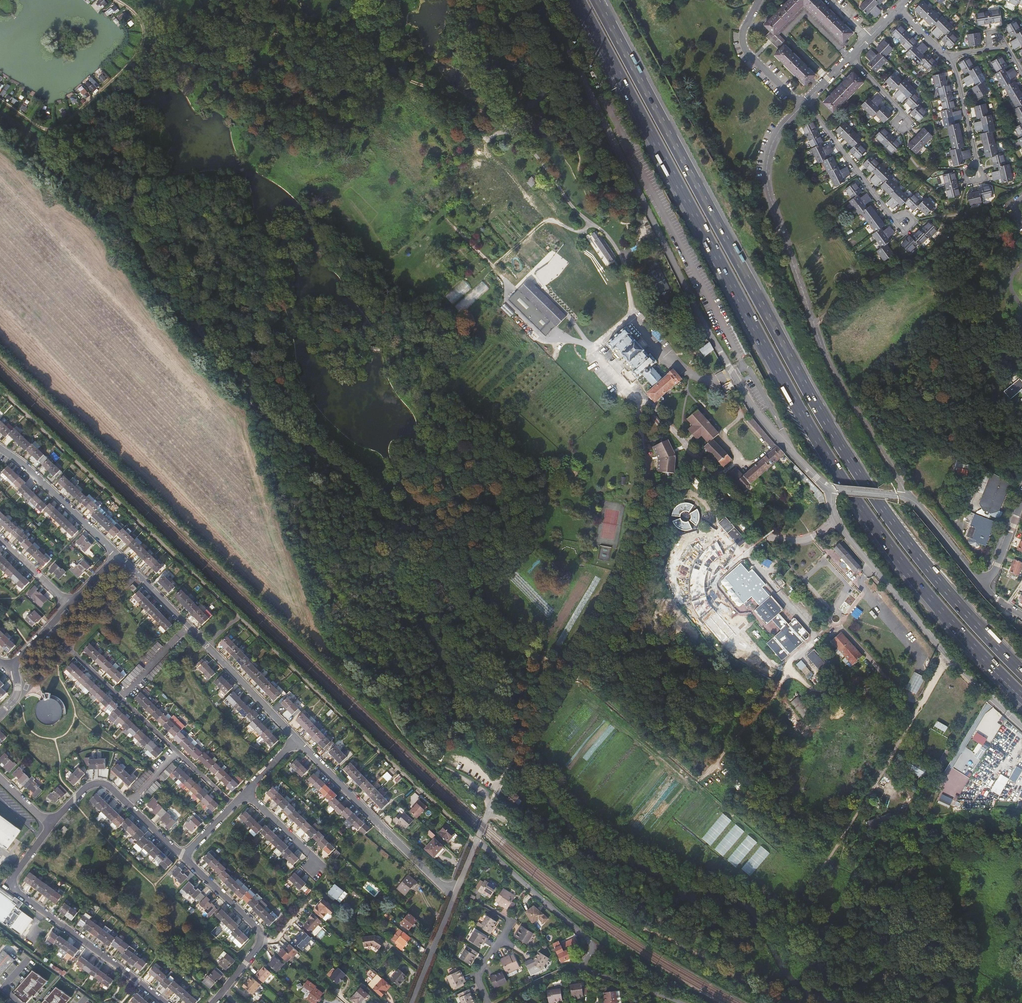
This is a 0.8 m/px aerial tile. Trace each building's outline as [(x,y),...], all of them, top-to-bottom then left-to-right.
[(854,32),(821,0),(789,0),(765,23),(775,33),(782,26),(796,12),(805,3),(811,9),(824,21),(838,35),(844,41),(854,32)] [(876,16),(879,13),(866,0),(861,6),(868,13),(870,11),(876,16)] [(879,2),(878,0),(867,0),(866,0),(879,13),(882,10),(876,5),(879,2)] [(924,17),(932,9),(924,0),(916,8),(924,17)] [(107,9),(111,15),(120,10),(116,4),(107,9)] [(941,17),(932,9),(924,17),(933,25),(935,23),(941,17)] [(1001,9),(989,11),(991,22),(1002,20),(1001,9)] [(125,11),(117,17),(120,21),(128,15),(125,11)] [(991,22),(989,11),(977,13),(979,24),(991,22)] [(933,31),(936,34),(948,21),(943,15),(941,17),(935,23),(938,25),(933,31)] [(1021,30),(1021,29),(1016,19),(1007,25),(1013,35),(1016,33),(1021,30)] [(944,31),(947,34),(950,30),(954,27),(948,21),(936,34),(939,37),(944,31)] [(901,41),(909,32),(901,24),(893,32),(901,41)] [(959,39),(950,30),(947,34),(943,38),(951,47),(959,39)] [(1021,40),(1021,30),(1016,33),(1018,37),(1011,41),(1014,44),(1021,40)] [(770,31),(765,36),(779,48),(785,42),(777,35),(776,36),(770,31)] [(980,31),(968,33),(970,45),(981,44),(980,31)] [(910,49),(915,44),(918,41),(909,32),(901,41),(910,49)] [(877,48),(881,51),(885,56),(894,47),(885,39),(877,48)] [(1014,44),(1016,48),(1021,44),(1021,40),(1014,44)] [(908,52),(913,57),(926,45),(922,42),(917,47),(915,44),(910,49),(908,52)] [(815,74),(800,59),(792,50),(789,47),(785,44),(776,53),(806,83),(815,74)] [(919,63),(921,61),(926,56),(924,53),(929,48),(926,45),(913,57),(919,63)] [(885,56),(881,51),(878,54),(872,49),(870,51),(882,64),(888,59),(885,56)] [(882,64),(870,51),(867,55),(872,60),(869,63),(877,70),(882,64)] [(929,53),(926,56),(921,61),(929,69),(937,62),(929,53)] [(993,61),(999,71),(1005,67),(1008,66),(1002,55),(993,61)] [(966,72),(969,70),(975,67),(969,56),(960,62),(966,72)] [(965,77),(967,81),(982,72),(978,65),(975,67),(969,70),(971,73),(965,77)] [(1001,80),(1016,71),(1014,67),(1007,71),(1005,67),(999,71),(996,73),(1001,80)] [(834,111),(864,81),(854,71),(825,102),(834,111)] [(1006,86),(1013,82),(1012,78),(1018,74),(1016,71),(1001,80),(1005,87),(1006,86)] [(895,88),(898,86),(903,81),(894,72),(887,80),(895,88)] [(937,86),(939,85),(948,83),(945,72),(934,74),(937,86)] [(986,79),(982,72),(967,81),(969,85),(975,81),(977,84),(983,81),(986,79)] [(898,97),(911,84),(905,79),(903,81),(898,86),(900,89),(895,94),(898,97)] [(1012,96),(1021,91),(1016,80),(1013,82),(1006,86),(1012,96)] [(989,91),(983,81),(977,84),(973,87),(979,97),(989,91)] [(98,89),(94,83),(89,86),(93,92),(98,89)] [(939,85),(942,97),(953,94),(950,83),(948,83),(939,85)] [(86,98),(90,95),(82,84),(74,90),(77,94),(81,91),(86,98)] [(909,97),(915,92),(917,90),(911,84),(898,97),(901,100),(906,95),(909,97)] [(1021,104),(1021,92),(1021,91),(1012,96),(1018,107),(1021,104)] [(906,100),(915,109),(920,104),(923,100),(915,92),(909,97),(906,100)] [(863,104),(868,110),(881,97),(878,94),(872,99),(870,97),(863,104)] [(942,97),(945,109),(952,107),(956,106),(953,94),(942,97)] [(884,100),(881,97),(868,110),(874,115),(876,113),(881,108),(878,105),(884,100)] [(978,117),(981,116),(989,115),(986,103),(976,105),(978,117)] [(928,112),(920,104),(915,109),(912,112),(920,120),(928,112)] [(881,108),(876,113),(885,121),(893,113),(884,105),(881,108)] [(944,118),(962,114),(961,109),(953,111),(952,107),(945,109),(942,109),(944,118)] [(963,117),(962,114),(944,118),(946,125),(948,125),(956,123),(955,119),(963,117)] [(975,122),(976,126),(994,122),(992,114),(989,115),(981,116),(982,120),(975,122)] [(804,125),(809,136),(819,131),(813,120),(804,125)] [(846,137),(854,129),(845,121),(837,129),(846,137)] [(948,125),(951,136),(962,134),(959,122),(956,123),(948,125)] [(984,128),(985,132),(993,130),(995,129),(994,122),(976,126),(977,130),(984,128)] [(885,143),(893,135),(884,127),(876,135),(885,143)] [(926,127),(917,136),(925,144),(933,135),(926,127)] [(855,146),(859,142),(862,138),(854,129),(846,137),(855,146)] [(985,144),(995,142),(993,130),(985,132),(982,133),(985,144)] [(809,136),(814,147),(822,143),(824,142),(819,131),(809,136)] [(951,136),(954,148),(961,147),(965,146),(962,134),(951,136)] [(901,144),(893,135),(885,143),(893,152),(901,144)] [(925,144),(917,136),(909,144),(917,152),(925,144)] [(867,150),(859,142),(855,146),(851,150),(859,158),(867,150)] [(998,154),(995,142),(985,144),(988,157),(993,155),(998,154)] [(816,155),(832,147),(831,143),(824,147),(822,143),(814,147),(813,148),(816,155)] [(823,160),(829,157),(827,154),(834,151),(832,147),(816,155),(820,162),(823,160)] [(951,149),(953,157),(971,152),(970,149),(962,150),(961,147),(954,148),(951,149)] [(478,152),(472,158),(481,168),(488,162),(478,152)] [(972,157),(971,152),(953,157),(955,164),(965,162),(964,159),(972,157)] [(996,167),(999,166),(1006,165),(1004,153),(998,154),(993,155),(996,167)] [(829,171),(830,171),(839,166),(834,155),(829,157),(823,160),(829,171)] [(873,171),(874,171),(881,163),(872,155),(864,163),(873,171)] [(871,179),(874,182),(887,169),(881,163),(874,171),(877,173),(871,179)] [(994,176),(1011,172),(1010,164),(1006,165),(999,166),(1000,170),(993,172),(994,176)] [(834,178),(850,170),(848,166),(841,170),(839,166),(830,171),(834,178)] [(892,175),(887,169),(874,182),(877,185),(883,179),(885,182),(890,177),(892,175)] [(851,173),(850,170),(834,178),(837,185),(846,180),(845,177),(851,173)] [(947,186),(958,183),(955,171),(944,174),(947,186)] [(1013,179),(1011,172),(994,176),(995,180),(1002,178),(1003,181),(1013,179)] [(528,177),(523,182),(528,188),(530,185),(531,187),(533,186),(532,184),(533,183),(528,177)] [(891,193),(898,186),(899,186),(890,177),(885,182),(882,185),(891,193)] [(847,188),(854,198),(859,194),(863,191),(856,181),(847,188)] [(961,195),(958,183),(947,186),(950,198),(961,195)] [(980,188),(980,191),(982,199),(993,196),(991,185),(980,188)] [(891,205),(904,192),(898,186),(891,193),(894,196),(888,202),(891,205)] [(983,202),(982,199),(980,191),(968,194),(971,205),(983,202)] [(906,201),(910,198),(904,192),(891,205),(894,208),(900,202),(902,205),(906,201)] [(855,207),(870,196),(867,193),(861,197),(859,194),(854,198),(851,200),(855,207)] [(915,210),(919,205),(923,202),(914,193),(910,198),(906,201),(915,210)] [(863,212),(869,207),(866,204),(873,199),(870,196),(855,207),(860,213),(863,212)] [(927,197),(923,202),(919,205),(928,214),(935,206),(927,197)] [(870,221),(879,215),(871,205),(869,207),(863,212),(870,221)] [(877,231),(882,227),(886,225),(879,215),(870,221),(877,231)] [(931,221),(923,230),(930,236),(931,238),(940,229),(931,221)] [(646,222),(631,229),(634,236),(649,228),(646,222)] [(874,233),(879,240),(893,229),(891,225),(884,230),(882,227),(877,231),(874,233)] [(879,240),(883,246),(889,242),(892,240),(889,237),(896,233),(893,229),(879,240)] [(930,236),(923,230),(922,229),(913,237),(919,243),(921,245),(930,236)] [(597,240),(594,234),(590,236),(593,241),(593,242),(605,264),(610,261),(598,239),(597,240)] [(650,248),(658,243),(656,239),(654,234),(645,238),(650,248)] [(911,252),(919,243),(913,237),(911,235),(903,244),(911,252)] [(896,252),(889,242),(883,246),(880,249),(887,259),(896,252)] [(534,272),(543,287),(561,275),(568,261),(558,256),(556,260),(554,259),(534,272)] [(446,296),(454,305),(471,287),(463,279),(446,296)] [(466,310),(490,288),(482,280),(455,306),(460,312),(464,308),(466,310)] [(565,317),(528,281),(518,290),(556,326),(565,317)] [(506,304),(502,307),(510,317),(514,314),(506,304)] [(626,326),(607,344),(613,351),(616,349),(634,369),(631,371),(638,379),(643,374),(654,387),(647,393),(655,402),(677,382),(678,384),(682,380),(673,369),(668,373),(669,374),(664,379),(652,366),(657,362),(651,354),(649,356),(631,336),(633,334),(626,326)] [(705,354),(712,349),(708,342),(701,346),(705,354)] [(1008,392),(1015,399),(1021,393),(1021,379),(1008,392)] [(696,408),(685,417),(691,424),(686,428),(695,438),(700,434),(708,443),(704,446),(722,466),(731,459),(712,438),(718,432),(696,408)] [(743,489),(784,454),(779,450),(752,418),(749,420),(773,450),(744,476),(736,469),(733,472),(731,470),(728,473),(743,489)] [(0,432),(6,438),(9,435),(12,431),(6,426),(0,432)] [(9,435),(15,440),(20,434),(15,428),(12,431),(9,435)] [(15,440),(20,446),(26,439),(20,434),(15,440)] [(651,447),(657,458),(656,472),(673,472),(674,459),(673,458),(673,457),(675,456),(674,452),(672,453),(671,451),(673,451),(666,438),(651,447)] [(20,446),(26,451),(27,450),(32,445),(26,439),(20,446)] [(27,450),(33,456),(39,450),(33,444),(32,445),(27,450)] [(44,455),(39,450),(33,456),(38,461),(44,455)] [(942,465),(967,472),(969,464),(944,457),(942,465)] [(43,465),(48,471),(55,465),(49,459),(43,465)] [(62,473),(55,465),(48,471),(57,479),(62,473)] [(2,472),(8,477),(13,471),(8,466),(2,472)] [(975,484),(982,486),(989,470),(980,467),(975,484)] [(1008,479),(990,467),(989,470),(982,486),(978,499),(982,508),(984,509),(983,511),(983,512),(987,513),(988,512),(989,511),(990,511),(998,507),(998,506),(1008,481),(1008,479)] [(8,477),(14,483),(19,477),(13,471),(8,477)] [(692,475),(688,479),(696,489),(700,485),(692,475)] [(58,482),(64,487),(69,481),(64,476),(58,482)] [(14,483),(19,488),(24,484),(25,482),(19,477),(14,483)] [(64,487),(69,493),(75,487),(79,483),(73,478),(69,481),(64,487)] [(18,490),(24,495),(29,489),(24,484),(19,488),(18,490)] [(69,493),(75,498),(81,492),(75,487),(69,493)] [(24,495),(29,500),(35,495),(29,489),(24,495)] [(75,498),(81,504),(82,503),(86,498),(81,492),(75,498)] [(95,500),(90,494),(86,498),(82,503),(87,508),(95,500)] [(29,500),(35,506),(41,500),(35,495),(29,500)] [(35,506),(40,511),(43,509),(46,505),(41,500),(35,506)] [(101,505),(95,500),(87,508),(93,513),(100,506),(101,505)] [(43,509),(49,514),(55,508),(49,502),(46,505),(43,509)] [(91,515),(97,521),(105,512),(100,506),(93,513),(91,515)] [(1002,508),(998,506),(998,507),(990,511),(989,511),(988,512),(999,516),(1002,508)] [(49,514),(54,520),(60,513),(55,508),(49,514)] [(973,511),(970,522),(976,524),(979,513),(973,511)] [(97,521),(102,526),(111,517),(105,512),(97,521)] [(54,520),(60,525),(66,519),(60,513),(54,520)] [(976,524),(970,522),(969,521),(965,533),(974,537),(973,539),(985,543),(994,518),(979,513),(976,524)] [(4,527),(10,521),(4,515),(0,520),(0,523),(4,527)] [(102,526),(108,532),(117,522),(111,517),(102,526)] [(60,525),(66,530),(71,524),(66,519),(60,525)] [(4,527),(10,532),(16,526),(10,521),(4,527)] [(108,532),(114,537),(116,534),(122,528),(117,522),(108,532)] [(66,530),(71,536),(77,530),(71,524),(66,530)] [(10,532),(16,537),(22,531),(16,525),(16,526),(10,532)] [(128,533),(122,528),(116,534),(122,539),(128,533)] [(734,529),(727,535),(739,549),(746,543),(734,529)] [(16,537),(21,542),(26,538),(27,536),(22,531),(16,537)] [(133,538),(128,533),(122,539),(127,544),(133,538)] [(716,601),(693,577),(703,568),(709,574),(732,554),(722,543),(719,546),(707,533),(694,544),(699,549),(672,573),(716,622),(726,613),(715,601),(716,601)] [(81,547),(84,550),(90,544),(87,541),(86,542),(83,539),(85,537),(82,534),(75,541),(81,546),(81,547)] [(20,544),(26,549),(32,543),(26,538),(21,542),(20,544)] [(135,540),(133,538),(127,544),(132,549),(133,550),(139,544),(135,540)] [(26,549),(31,554),(37,548),(32,543),(26,549)] [(850,567),(857,575),(862,572),(863,569),(860,566),(840,543),(833,549),(841,558),(840,560),(842,561),(840,563),(840,565),(843,568),(845,568),(846,567),(848,569),(850,567)] [(145,549),(139,544),(133,550),(139,556),(145,549)] [(31,554),(37,560),(43,554),(37,548),(31,554)] [(150,555),(145,549),(139,556),(145,561),(150,555)] [(37,560),(43,566),(49,559),(43,554),(37,560)] [(156,560),(150,555),(145,561),(150,567),(156,560)] [(4,572),(11,565),(5,559),(0,565),(0,568),(4,572)] [(70,566),(67,568),(76,577),(82,571),(81,570),(84,567),(85,569),(89,566),(82,560),(76,565),(75,565),(72,568),(70,566)] [(162,566),(156,560),(150,567),(156,572),(162,566)] [(1014,560),(1009,572),(1018,575),(1021,565),(1021,563),(1014,560)] [(54,575),(57,578),(64,571),(60,568),(60,569),(54,563),(47,570),(51,573),(52,571),(55,574),(54,575)] [(753,598),(755,600),(760,606),(754,612),(766,626),(772,621),(781,631),(766,644),(780,661),(782,661),(809,637),(809,634),(795,619),(788,625),(779,615),(784,611),(771,597),(770,597),(762,588),(764,585),(752,570),(748,573),(741,564),(725,578),(732,587),(730,589),(743,604),(752,597),(753,598)] [(4,572),(10,577),(17,570),(11,565),(4,572)] [(10,577),(16,583),(22,576),(17,570),(10,577)] [(157,581),(162,587),(168,581),(163,575),(157,581)] [(16,583),(21,588),(28,581),(22,576),(16,583)] [(174,587),(168,581),(162,587),(168,593),(174,587)] [(46,598),(39,591),(38,592),(35,590),(37,588),(34,585),(27,591),(33,597),(33,598),(40,605),(46,598)] [(132,597),(137,602),(143,596),(138,591),(132,597)] [(173,596),(179,602),(185,596),(179,591),(173,596)] [(137,602),(142,608),(148,602),(143,596),(137,602)] [(179,602),(184,607),(190,602),(185,596),(179,602)] [(746,608),(755,600),(753,598),(744,605),(746,608)] [(184,607),(190,613),(195,607),(198,605),(199,604),(193,599),(190,602),(184,607)] [(142,608),(148,613),(154,608),(148,602),(142,608)] [(190,613),(195,619),(201,613),(195,607),(190,613)] [(148,613),(153,619),(159,613),(154,608),(148,613)] [(37,619),(40,616),(33,610),(27,616),(27,615),(24,618),(30,625),(33,622),(32,621),(35,618),(37,619)] [(153,619),(159,624),(165,618),(159,613),(153,619)] [(195,619),(200,624),(206,619),(201,613),(195,619)] [(159,624),(156,627),(161,633),(170,624),(165,618),(159,624)] [(841,633),(829,644),(836,652),(839,648),(853,664),(862,656),(841,633)] [(218,643),(223,648),(231,642),(225,636),(218,643)] [(1,645),(7,651),(13,644),(7,639),(1,645)] [(92,646),(89,642),(82,648),(88,654),(97,645),(95,643),(92,646)] [(223,648),(229,654),(236,647),(231,642),(223,648)] [(99,647),(97,645),(88,654),(94,660),(100,653),(96,649),(99,647)] [(229,654),(235,660),(242,653),(236,647),(229,654)] [(814,649),(806,656),(820,672),(828,665),(814,649)] [(94,660),(97,662),(99,665),(108,656),(106,654),(104,657),(102,655),(100,653),(94,660)] [(235,660),(240,666),(246,660),(247,659),(242,653),(235,660)] [(110,657),(108,656),(99,665),(102,667),(105,670),(111,664),(108,660),(110,658),(110,657)] [(239,667),(245,672),(252,665),(250,664),(252,662),(248,658),(247,659),(246,660),(240,666),(239,667)] [(197,667),(202,673),(208,667),(203,661),(201,659),(195,664),(197,666),(197,667)] [(802,660),(797,664),(801,670),(806,665),(802,660)] [(62,669),(68,675),(77,666),(71,661),(62,669)] [(120,667),(114,661),(111,664),(105,670),(111,676),(120,667)] [(245,672),(250,678),(257,671),(252,665),(245,672)] [(73,674),(76,678),(82,672),(77,666),(68,675),(70,677),(73,674)] [(125,672),(120,667),(111,676),(117,681),(125,672)] [(214,673),(208,667),(202,673),(208,679),(214,673)] [(250,678),(256,684),(263,677),(257,671),(250,678)] [(914,671),(906,688),(917,694),(925,677),(914,671)] [(74,681),(78,685),(80,686),(88,677),(86,675),(82,672),(76,678),(74,681)] [(214,682),(219,688),(226,682),(220,676),(214,682)] [(94,683),(91,680),(88,677),(80,686),(83,689),(85,691),(88,689),(94,683)] [(256,684),(261,689),(268,682),(263,677),(256,684)] [(232,688),(226,682),(219,688),(225,694),(232,688)] [(261,689),(267,695),(274,688),(268,682),(261,689)] [(89,695),(91,697),(99,688),(94,683),(88,689),(91,692),(89,695)] [(276,686),(274,688),(267,695),(273,701),(280,694),(282,691),(277,685),(276,686)] [(144,689),(142,687),(133,697),(139,702),(145,696),(141,692),(144,689)] [(96,696),(100,700),(105,694),(99,688),(91,697),(93,699),(96,696)] [(64,711),(63,705),(61,700),(57,696),(53,694),(50,693),(50,692),(48,691),(46,691),(46,692),(46,693),(45,693),(45,692),(44,692),(43,692),(42,692),(42,693),(44,697),(40,699),(37,701),(35,705),(34,710),(35,715),(38,719),(42,721),(46,723),(51,722),(53,721),(57,719),(58,717),(60,714),(60,712),(63,713),(64,711)] [(101,706),(103,708),(111,699),(105,694),(100,700),(103,704),(101,706)] [(227,700),(233,706),(240,699),(234,694),(227,700)] [(277,701),(285,709),(292,702),(284,694),(282,696),(277,701)] [(813,713),(799,695),(790,703),(804,720),(813,713)] [(149,699),(145,696),(139,702),(144,708),(153,699),(151,697),(149,699)] [(103,708),(109,714),(116,706),(117,705),(111,699),(103,708)] [(155,700),(153,699),(144,708),(150,713),(156,707),(153,703),(155,700)] [(233,706),(238,712),(245,705),(240,699),(233,706)] [(298,708),(292,702),(285,709),(291,714),(298,708)] [(238,712),(244,717),(246,716),(251,711),(245,705),(238,712)] [(107,715),(113,721),(122,712),(116,706),(109,714),(107,715)] [(156,719),(165,709),(166,708),(165,706),(163,708),(160,710),(156,707),(150,713),(156,719)] [(167,711),(165,709),(156,719),(161,724),(168,717),(170,715),(166,712),(167,711)] [(246,716),(252,722),(256,719),(259,716),(252,709),(251,711),(246,716)] [(118,720),(121,724),(127,717),(129,716),(126,713),(124,714),(122,712),(113,721),(115,723),(118,720)] [(294,720),(300,726),(307,719),(301,713),(294,720)] [(122,730),(124,732),(133,723),(127,717),(121,724),(125,727),(122,730)] [(172,721),(168,717),(161,724),(167,730),(176,720),(174,719),(172,721)] [(261,724),(256,719),(252,722),(249,725),(248,727),(247,728),(251,732),(252,731),(252,732),(254,730),(261,724)] [(313,725),(307,719),(300,726),(306,731),(313,725)] [(178,722),(176,720),(167,730),(173,735),(178,730),(179,729),(176,725),(178,722)] [(937,721),(934,726),(946,731),(949,726),(937,721)] [(321,727),(316,722),(313,725),(306,731),(311,737),(321,728),(321,727)] [(129,731),(132,735),(139,728),(133,723),(124,732),(126,734),(129,731)] [(261,723),(261,724),(254,730),(259,735),(266,729),(264,727),(264,726),(261,723)] [(130,737),(135,743),(144,733),(139,728),(132,735),(130,737)] [(321,728),(311,737),(310,738),(313,741),(314,740),(317,743),(325,734),(326,734),(321,728)] [(272,735),(266,729),(259,735),(255,740),(260,745),(265,741),(272,735)] [(182,734),(178,730),(173,735),(172,736),(177,742),(186,733),(185,731),(182,734)] [(977,732),(973,739),(983,745),(979,750),(976,748),(974,752),(977,754),(975,756),(980,759),(988,745),(985,744),(988,738),(977,732)] [(140,742),(144,745),(150,739),(144,733),(135,743),(137,745),(140,742)] [(188,735),(186,733),(177,742),(183,747),(189,741),(186,737),(188,735)] [(325,734),(317,743),(322,748),(323,747),(326,750),(332,743),(330,741),(329,742),(327,740),(329,738),(325,734)] [(265,741),(270,747),(277,740),(272,735),(265,741)] [(145,752),(147,754),(156,744),(150,739),(144,745),(147,749),(145,752)] [(194,744),(190,740),(189,741),(183,747),(189,753),(198,744),(196,742),(194,744)] [(151,753),(155,757),(162,750),(156,744),(147,754),(149,756),(151,753)] [(200,746),(198,744),(189,753),(195,758),(196,757),(201,752),(197,748),(200,746)] [(327,752),(333,758),(340,751),(334,745),(327,752)] [(206,754),(202,750),(201,752),(196,757),(202,762),(211,753),(209,751),(206,754)] [(345,757),(340,751),(333,758),(338,764),(345,757)] [(5,768),(11,762),(5,756),(5,755),(2,752),(0,754),(0,761),(3,764),(1,765),(5,768)] [(214,762),(214,761),(216,758),(213,755),(211,753),(202,762),(208,768),(214,762)] [(89,767),(97,767),(96,757),(88,757),(88,756),(84,756),(84,758),(87,763),(88,763),(89,767)] [(104,757),(96,757),(97,767),(104,767),(104,757)] [(934,770),(910,757),(904,768),(928,781),(934,770)] [(289,766),(294,771),(300,765),(295,759),(289,766)] [(218,765),(214,762),(208,768),(214,774),(223,765),(221,763),(218,765)] [(342,769),(348,775),(355,768),(349,762),(342,769)] [(7,770),(13,775),(14,775),(17,777),(16,779),(19,782),(20,781),(22,783),(28,778),(19,770),(20,769),(19,768),(14,763),(7,770)] [(111,769),(117,774),(123,768),(117,763),(111,769)] [(225,766),(223,765),(214,774),(220,779),(226,773),(222,769),(225,766)] [(306,770),(300,765),(294,771),(300,776),(306,770)] [(78,766),(72,771),(78,777),(84,771),(78,766)] [(174,774),(178,778),(184,772),(178,766),(169,775),(171,777),(174,774)] [(117,774),(123,780),(128,773),(123,768),(117,774)] [(351,778),(354,781),(361,774),(355,768),(348,775),(346,777),(349,780),(351,778)] [(73,783),(78,777),(72,771),(67,777),(73,783)] [(383,776),(388,781),(393,777),(388,771),(383,776)] [(190,777),(184,772),(178,778),(182,782),(179,784),(181,786),(190,777)] [(123,780),(128,785),(134,779),(128,773),(123,780)] [(230,776),(226,773),(220,779),(225,785),(234,776),(232,774),(230,776)] [(307,779),(312,785),(318,779),(312,773),(307,779)] [(886,773),(879,784),(885,787),(891,776),(886,773)] [(354,781),(359,786),(366,780),(361,774),(354,781)] [(33,778),(30,775),(28,778),(22,783),(21,785),(24,787),(25,786),(28,789),(29,788),(31,791),(30,792),(33,796),(39,789),(33,783),(34,782),(31,780),(33,778)] [(225,785),(231,790),(241,780),(235,775),(234,776),(225,785)] [(956,781),(958,782),(957,786),(962,788),(966,777),(958,775),(956,781)] [(195,782),(190,777),(181,786),(183,788),(185,785),(189,789),(195,782)] [(312,785),(318,790),(324,785),(318,779),(312,785)] [(359,786),(365,792),(371,785),(366,780),(359,786)] [(201,788),(195,782),(189,789),(193,792),(190,795),(192,797),(201,788)] [(61,795),(66,790),(59,783),(51,791),(50,791),(47,794),(54,800),(57,797),(56,796),(59,794),(61,795)] [(318,790),(324,796),(330,790),(324,785),(318,790)] [(365,792),(370,798),(377,791),(371,785),(365,792)] [(265,793),(271,799),(277,792),(271,787),(265,793)] [(206,793),(201,788),(192,797),(194,799),(197,796),(200,800),(206,793)] [(324,796),(330,802),(333,798),(335,795),(330,790),(324,796)] [(88,798),(94,804),(101,797),(95,791),(88,798)] [(370,798),(375,803),(382,797),(377,791),(370,798)] [(271,799),(277,804),(283,798),(277,792),(271,799)] [(212,799),(206,793),(200,800),(204,803),(202,806),(204,808),(212,799)] [(512,795),(510,795),(507,800),(513,805),(519,797),(514,793),(512,795)] [(949,808),(954,799),(942,793),(938,802),(949,808)] [(94,804),(100,809),(106,802),(101,797),(94,804)] [(156,812),(158,815),(164,809),(155,801),(156,800),(152,797),(146,804),(149,807),(150,806),(153,808),(151,810),(155,813),(156,812)] [(388,803),(382,797),(375,803),(381,809),(388,803)] [(277,804),(283,810),(289,804),(283,798),(277,804)] [(328,804),(334,809),(339,803),(333,798),(330,802),(328,804)] [(217,804),(212,799),(204,808),(205,809),(205,810),(209,814),(212,811),(211,810),(217,804)] [(419,800),(417,802),(424,809),(426,806),(419,800)] [(112,808),(106,802),(100,809),(98,811),(103,817),(106,815),(112,808)] [(417,802),(414,805),(415,806),(410,811),(417,818),(425,809),(424,809),(417,802)] [(334,809),(339,815),(340,813),(345,809),(339,803),(334,809)] [(283,810),(289,815),(294,810),(295,809),(289,804),(283,810)] [(106,815),(111,820),(118,813),(112,808),(106,815)] [(340,813),(346,819),(352,813),(346,808),(345,809),(340,813)] [(169,815),(164,809),(158,815),(161,817),(160,818),(163,822),(164,821),(166,823),(165,825),(168,828),(174,821),(169,816),(169,815)] [(288,816),(293,822),(299,816),(294,810),(289,815),(288,816)] [(712,846),(734,818),(725,810),(702,838),(712,846)] [(239,817),(245,823),(250,817),(245,811),(239,817)] [(118,813),(111,820),(109,823),(112,826),(115,824),(117,826),(120,823),(124,819),(118,813)] [(346,819),(352,825),(358,819),(352,813),(346,819)] [(400,813),(393,820),(396,823),(398,821),(406,828),(413,821),(405,813),(402,816),(400,813)] [(197,826),(202,820),(197,815),(195,814),(187,822),(186,821),(183,824),(190,831),(193,828),(192,827),(195,824),(197,826)] [(886,815),(868,820),(871,828),(889,823),(886,815)] [(10,853),(24,834),(0,816),(0,845),(10,853)] [(120,823),(125,828),(132,821),(126,816),(124,819),(120,823)] [(293,822),(299,827),(305,821),(299,816),(293,822)] [(245,823),(250,828),(256,822),(250,817),(245,823)] [(370,830),(358,819),(352,825),(363,835),(364,834),(370,830)] [(125,828),(131,834),(137,827),(132,821),(125,828)] [(299,827),(305,833),(311,827),(305,821),(299,827)] [(737,821),(715,849),(724,856),(747,829),(737,821)] [(250,828),(256,834),(258,831),(261,827),(256,822),(250,828)] [(446,824),(438,833),(447,841),(450,838),(449,836),(454,831),(446,824)] [(258,831),(264,836),(270,830),(264,825),(261,827),(258,831)] [(131,834),(137,839),(142,834),(143,832),(137,827),(131,834)] [(305,833),(311,838),(311,837),(317,832),(311,827),(305,833)] [(432,837),(435,834),(429,829),(426,832),(432,837)] [(264,836),(270,842),(276,836),(270,830),(264,836)] [(311,837),(317,843),(322,838),(323,837),(318,831),(317,832),(311,837)] [(728,860),(738,867),(759,839),(749,832),(728,860)] [(133,843),(139,849),(140,848),(147,840),(142,834),(137,839),(133,843)] [(270,842),(275,847),(281,841),(276,836),(270,842)] [(316,844),(322,849),(328,843),(322,838),(317,843),(316,844)] [(435,838),(425,848),(434,856),(443,845),(435,838)] [(154,844),(148,839),(147,840),(140,848),(146,853),(147,851),(154,844)] [(275,847),(281,853),(286,848),(287,847),(281,841),(275,847)] [(334,849),(328,843),(322,849),(328,855),(334,849)] [(147,851),(153,857),(160,850),(154,844),(147,851)] [(742,868),(751,876),(770,853),(761,845),(742,868)] [(280,854),(286,859),(292,853),(286,848),(281,853),(280,854)] [(153,857),(159,862),(165,855),(160,850),(153,857)] [(213,856),(207,851),(201,857),(207,862),(213,856)] [(298,859),(292,853),(286,859),(292,865),(298,859)] [(159,862),(164,868),(171,861),(165,855),(159,862)] [(219,862),(213,856),(207,862),(213,868),(219,862)] [(224,867),(219,862),(213,868),(219,873),(223,869),(224,867)] [(177,866),(175,863),(170,869),(172,871),(171,872),(176,878),(176,879),(179,882),(186,875),(183,872),(182,873),(180,870),(181,868),(178,865),(177,866)] [(217,875),(223,880),(228,874),(223,869),(219,873),(217,875)] [(22,879),(28,883),(34,876),(28,871),(22,879)] [(288,878),(293,884),(299,878),(293,873),(288,878)] [(223,880),(228,886),(234,880),(228,874),(223,880)] [(417,882),(409,875),(399,888),(406,894),(413,885),(414,886),(417,882)] [(28,883),(35,888),(41,880),(34,876),(28,883)] [(304,883),(299,878),(293,884),(299,889),(304,883)] [(35,888),(41,893),(47,885),(41,880),(35,888)] [(228,886),(234,891),(240,885),(234,880),(228,886)] [(484,880),(478,890),(481,892),(482,891),(486,894),(485,895),(489,898),(495,887),(484,880)] [(194,896),(197,899),(202,893),(199,891),(200,890),(197,887),(195,888),(192,886),(193,885),(190,882),(183,889),(186,892),(187,891),(193,897),(194,896)] [(334,884),(328,892),(336,898),(343,891),(334,884)] [(41,893),(48,898),(53,890),(47,885),(41,893)] [(234,891),(240,897),(241,896),(246,891),(240,885),(234,891)] [(514,896),(503,889),(495,901),(501,904),(500,905),(506,909),(508,907),(511,901),(514,896)] [(60,895),(53,890),(48,898),(54,902),(60,895)] [(252,896),(247,890),(246,891),(241,896),(247,902),(252,896)] [(1,921),(8,927),(9,925),(20,933),(31,918),(21,910),(25,905),(15,897),(12,902),(0,893),(0,921),(1,921)] [(216,908),(213,905),(214,904),(210,901),(210,902),(207,900),(209,898),(205,895),(204,896),(202,893),(197,899),(199,901),(198,902),(204,908),(203,909),(207,912),(208,911),(210,913),(216,908)] [(258,901),(252,896),(247,902),(252,907),(257,902),(258,901)] [(322,900),(321,902),(313,910),(322,917),(327,911),(329,914),(333,909),(322,900)] [(57,909),(64,914),(69,906),(63,901),(57,909)] [(251,908),(257,914),(263,908),(257,902),(252,907),(251,908)] [(214,914),(220,919),(226,913),(218,905),(216,908),(210,913),(209,914),(212,917),(214,914)] [(64,914),(71,919),(76,911),(69,906),(64,914)] [(531,909),(526,912),(532,922),(539,918),(539,917),(544,921),(547,918),(538,910),(533,906),(531,909)] [(257,914),(263,919),(269,913),(263,908),(257,914)] [(77,921),(83,926),(89,918),(92,915),(90,913),(87,914),(84,911),(83,914),(82,914),(77,921)] [(220,919),(226,925),(232,919),(226,913),(220,919)] [(263,919),(269,925),(274,919),(269,913),(263,919)] [(311,934),(321,921),(313,914),(309,918),(310,919),(304,927),(311,934)] [(411,931),(419,921),(411,915),(403,925),(411,931)] [(487,917),(480,928),(490,935),(492,931),(491,930),(493,926),(494,926),(497,923),(487,917)] [(83,926),(90,931),(96,923),(89,918),(83,926)] [(236,926),(237,924),(232,919),(226,925),(223,928),(229,933),(232,930),(236,926)] [(90,931),(96,936),(102,928),(96,923),(90,931)] [(105,924),(102,928),(96,936),(103,940),(108,932),(111,929),(105,924)] [(534,933),(522,925),(518,931),(520,932),(516,937),(526,944),(534,933)] [(227,935),(233,941),(236,938),(241,931),(236,926),(232,930),(229,933),(227,935)] [(397,945),(400,947),(400,946),(402,947),(410,937),(401,930),(399,928),(391,938),(398,944),(397,945)] [(46,938),(52,942),(57,936),(51,931),(46,938)] [(241,931),(236,938),(233,941),(239,947),(242,943),(247,937),(241,931)] [(475,931),(469,941),(479,948),(482,943),(483,944),(487,939),(475,931)] [(103,940),(109,945),(110,943),(115,937),(108,932),(103,940)] [(305,954),(315,943),(305,933),(302,936),(301,935),(293,944),(305,954)] [(51,944),(57,949),(60,946),(65,939),(58,934),(57,936),(52,942),(51,944)] [(110,943),(117,948),(123,940),(116,935),(115,937),(110,943)] [(384,941),(375,935),(363,937),(364,947),(373,945),(379,949),(384,941)] [(71,944),(65,939),(60,946),(66,951),(71,944)] [(117,948),(123,953),(127,948),(129,945),(123,940),(117,948)] [(557,944),(553,946),(561,962),(570,958),(566,950),(577,945),(575,940),(563,946),(565,950),(563,951),(561,946),(558,947),(557,944)] [(77,949),(71,944),(66,951),(72,955),(77,949)] [(290,946),(285,951),(292,958),(293,959),(298,954),(290,946)] [(475,957),(477,953),(467,947),(460,958),(469,964),(472,961),(471,960),(474,956),(475,957)] [(133,952),(127,948),(123,953),(121,956),(128,960),(133,952)] [(283,950),(278,955),(287,964),(292,958),(285,951),(283,950)] [(0,955),(0,975),(14,960),(4,951),(0,955)] [(139,957),(133,952),(128,960),(134,965),(139,957)] [(221,959),(217,963),(225,969),(229,965),(228,965),(230,962),(232,963),(235,960),(227,953),(221,960),(221,959)] [(539,953),(537,956),(538,957),(535,961),(533,960),(531,963),(533,965),(527,968),(530,975),(545,968),(544,965),(548,959),(539,953)] [(508,956),(500,960),(508,977),(518,973),(517,969),(520,968),(513,954),(508,957),(508,956)] [(75,962),(82,967),(87,960),(80,956),(75,962)] [(275,956),(268,964),(276,971),(284,963),(275,956)] [(146,962),(139,957),(134,965),(140,970),(146,962)] [(301,962),(308,968),(310,965),(304,959),(303,958),(301,962)] [(82,967),(88,972),(93,965),(87,960),(82,967)] [(148,971),(155,977),(161,970),(154,964),(148,971)] [(88,972),(94,976),(99,970),(93,965),(88,972)] [(218,980),(223,973),(215,967),(215,966),(212,970),(213,970),(208,976),(207,975),(201,983),(209,989),(215,982),(214,981),(217,978),(218,980)] [(271,973),(263,966),(259,970),(260,970),(255,976),(262,982),(271,973)] [(334,967),(327,974),(338,984),(347,975),(339,967),(336,969),(334,967)] [(399,968),(391,978),(399,985),(402,981),(402,980),(406,975),(399,968)] [(462,977),(461,977),(458,972),(456,968),(449,971),(451,975),(447,977),(452,988),(456,986),(458,989),(463,986),(462,983),(464,982),(462,977)] [(94,976),(101,981),(106,974),(99,970),(94,976)] [(155,977),(161,982),(166,976),(167,975),(161,970),(155,977)] [(47,980),(37,974),(36,975),(32,972),(19,986),(20,988),(15,994),(19,998),(22,1001),(23,1001),(24,1002),(25,1002),(26,1002),(27,1002),(31,997),(32,998),(43,987),(42,986),(47,980)] [(502,973),(498,975),(494,977),(494,976),(490,977),(495,988),(507,982),(502,973)] [(101,981),(108,986),(112,979),(106,974),(101,981)] [(168,986),(172,982),(174,980),(175,978),(171,975),(169,978),(166,976),(161,982),(161,983),(167,988),(168,986)] [(369,985),(374,989),(376,991),(382,996),(386,992),(385,991),(389,985),(386,983),(382,979),(378,975),(369,985)] [(260,985),(251,977),(250,977),(248,979),(248,981),(246,983),(245,982),(241,986),(251,994),(260,985)] [(168,986),(174,991),(180,985),(174,980),(172,982),(168,986)] [(307,1000),(308,1000),(312,1002),(316,1002),(323,995),(316,989),(317,988),(310,981),(305,986),(313,993),(307,1000)] [(582,982),(570,984),(572,999),(578,998),(578,996),(584,995),(583,994),(588,993),(586,986),(583,987),(582,982)] [(174,991),(180,996),(185,990),(180,985),(174,991)] [(65,1002),(70,997),(61,990),(59,992),(55,988),(42,1002),(66,1002),(65,1002)] [(560,988),(547,990),(549,1002),(558,1001),(558,1000),(562,999),(560,988)] [(180,996),(186,1002),(192,995),(185,990),(180,996)] [(364,990),(353,1002),(354,1002),(370,1002),(374,999),(364,990)] [(471,999),(472,998),(468,990),(457,995),(461,1002),(471,1002),(473,1002),(471,999)] [(604,992),(605,996),(604,996),(605,1002),(617,1002),(616,995),(615,990),(604,992)] [(131,1002),(137,1002),(142,997),(136,992),(130,999),(131,1000),(133,1002),(131,1002)]
